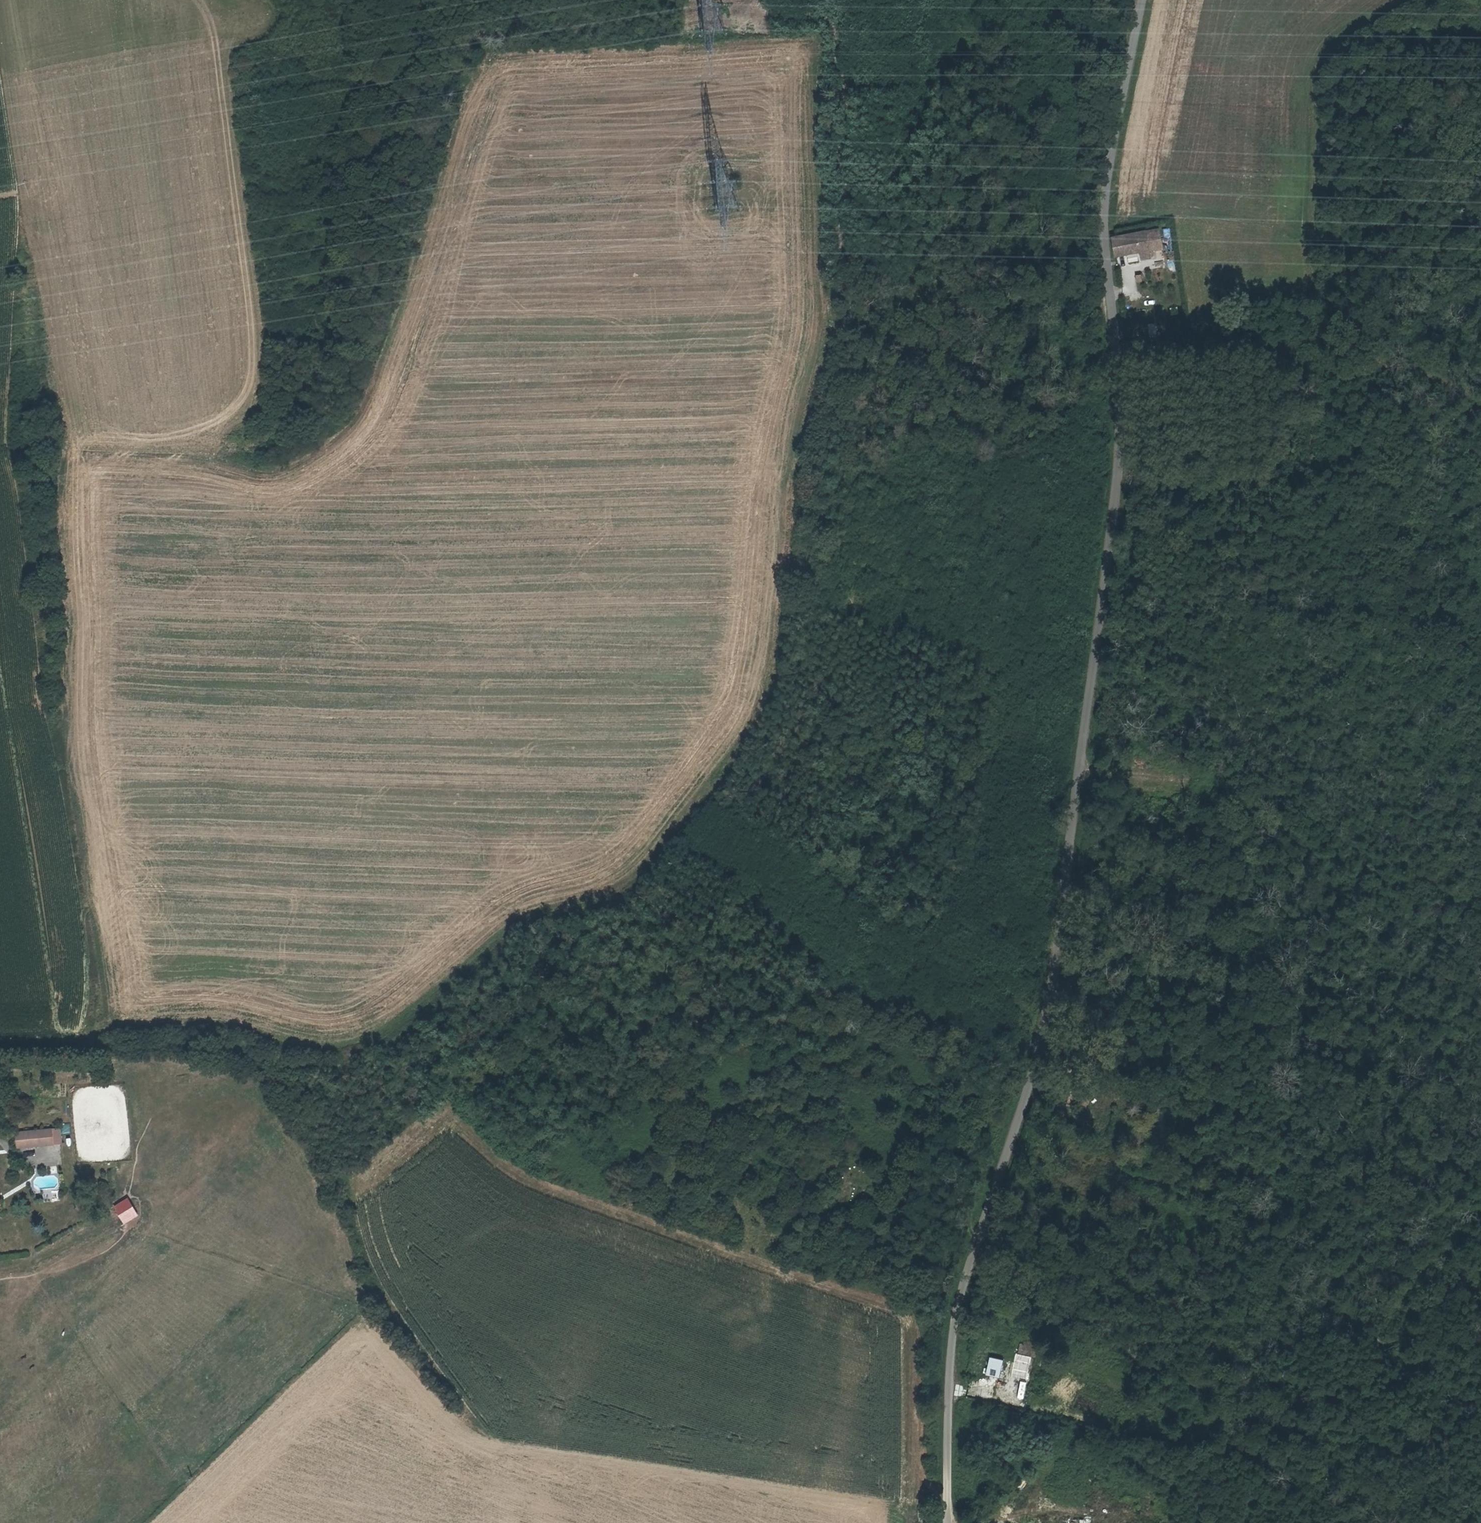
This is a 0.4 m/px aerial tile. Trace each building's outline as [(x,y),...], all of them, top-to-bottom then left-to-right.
[(1142,218),(1104,222),(1106,241),(1132,238),(1134,245),(1145,244),(1142,218)] [(1161,229),(1165,252),(1172,251),(1168,228),(1161,229)] [(44,1131),(45,1145),(55,1144),(53,1130),(44,1131)] [(44,1131),(31,1133),(32,1146),(45,1145),(44,1131)] [(32,1146),(31,1133),(10,1134),(12,1148),(32,1146)] [(121,1225),(137,1216),(127,1198),(111,1206),(121,1225)] [(1025,1336),(1013,1334),(1010,1349),(1008,1348),(1006,1356),(1021,1358),(1022,1350),(1024,1342),(1025,1336)] [(995,1355),(982,1352),(978,1370),(992,1373),(995,1355)]
